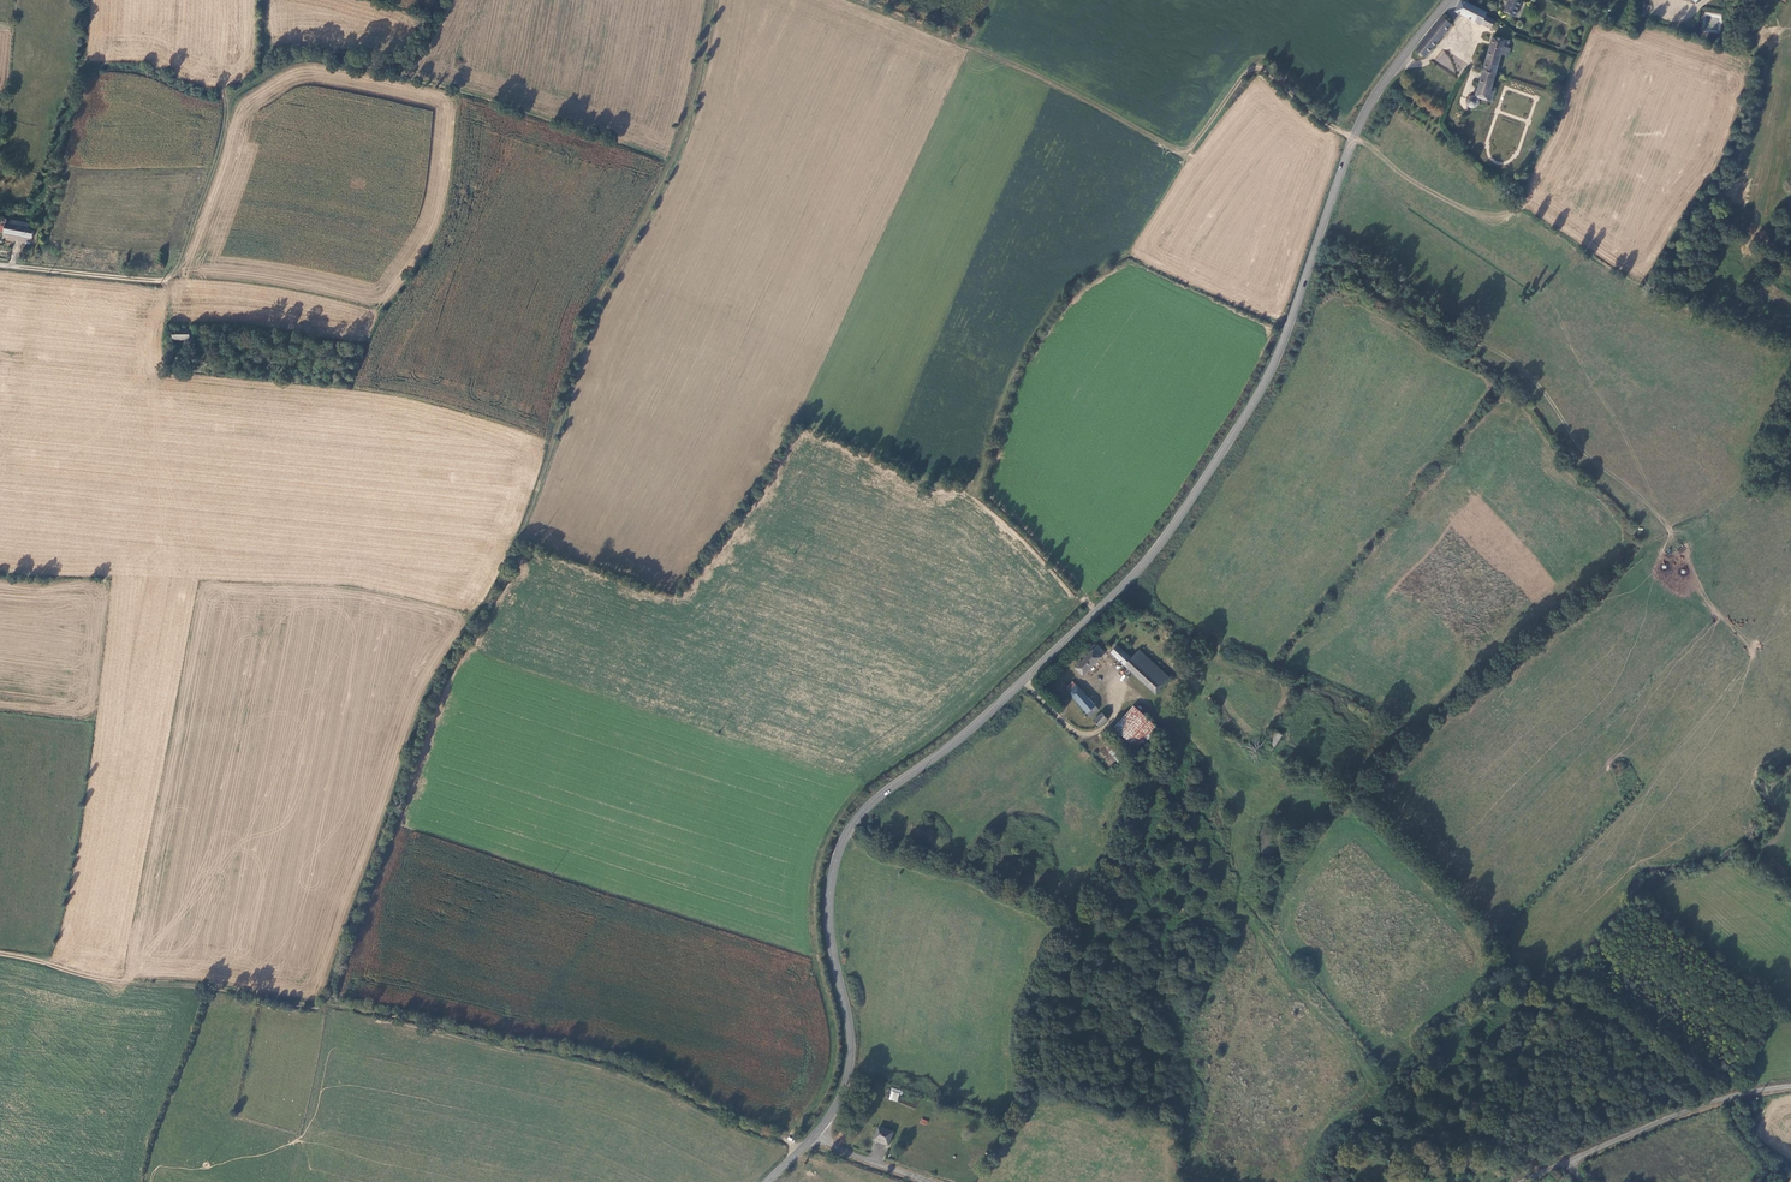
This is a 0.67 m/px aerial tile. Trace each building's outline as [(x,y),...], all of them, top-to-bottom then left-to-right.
[(1493,20),(1484,16),(1486,12),(1466,3),(1468,0),(1460,0),(1455,10),(1490,27),(1493,20)] [(1522,2),(1518,0),(1510,0),(1505,12),(1516,17),(1522,2)] [(1450,24),(1442,17),(1416,50),(1424,56),(1450,24)] [(1493,36),(1475,96),(1490,101),(1493,93),(1490,92),(1495,73),(1500,53),(1507,55),(1509,48),(1507,48),(1508,40),(1493,36)] [(1467,101),(1467,104),(1469,105),(1471,106),(1473,106),(1475,105),(1477,103),(1477,100),(1476,98),(1475,96),(1472,96),(1469,96),(1467,98),(1467,101)] [(6,234),(27,237),(28,231),(23,230),(24,224),(7,222),(6,234)] [(1153,624),(1142,620),(1140,625),(1152,628),(1153,624)] [(1084,674),(1104,653),(1094,643),(1091,646),(1093,649),(1076,667),(1084,674)] [(1156,692),(1163,685),(1170,677),(1139,649),(1131,658),(1118,645),(1111,652),(1156,692)] [(1068,691),(1075,685),(1072,682),(1066,688),(1068,691)] [(1068,691),(1073,696),(1080,690),(1076,685),(1075,685),(1068,691)] [(1080,690),(1073,696),(1088,714),(1090,716),(1098,709),(1080,690)] [(1133,707),(1115,729),(1137,748),(1156,726),(1133,707)] [(1102,713),(1093,720),(1099,728),(1108,720),(1102,713)] [(1278,742),(1282,735),(1277,732),(1274,739),(1278,742)] [(1111,749),(1108,752),(1118,762),(1121,758),(1111,749)] [(886,1149),(891,1135),(877,1130),(872,1142),(880,1145),(880,1147),(886,1149)]
